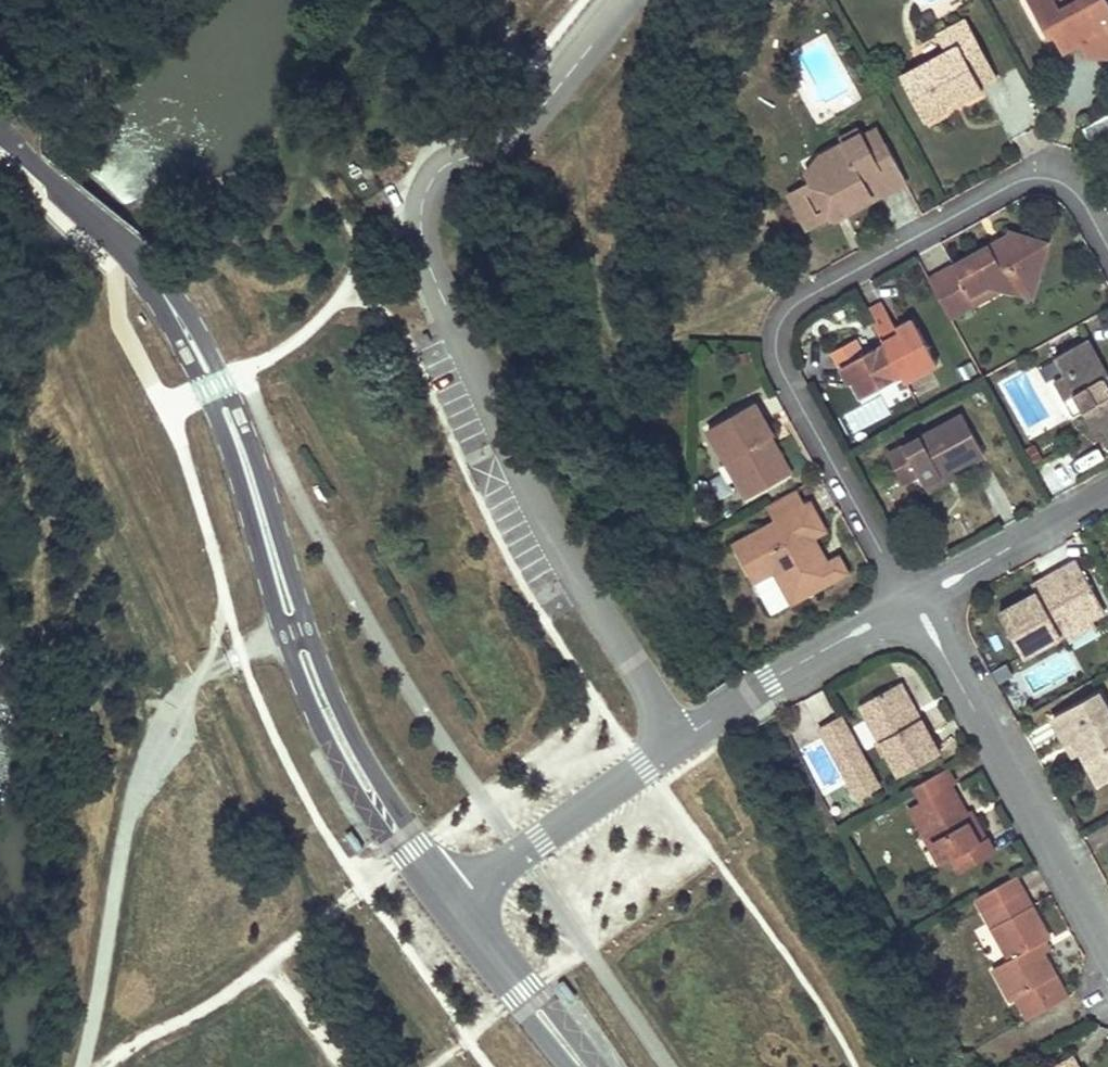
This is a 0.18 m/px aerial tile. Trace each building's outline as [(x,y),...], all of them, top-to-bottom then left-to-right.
[(1107,0),(1081,0),(1083,3),(1064,14),(1058,3),(1056,0),(1030,0),(1051,40),(1056,38),(1065,54),(1080,46),(1087,59),(1107,59),(1107,2),(1107,0)] [(1058,3),(1064,14),(1083,3),(1081,0),(1064,0),(1058,3)] [(994,77),(964,21),(947,30),(956,46),(944,54),(900,77),(921,117),(925,124),(982,93),(979,88),(996,79),(994,77)] [(956,46),(947,30),(935,37),(944,54),(956,46)] [(811,233),(905,180),(884,145),(872,151),(868,146),(864,137),(859,129),(840,141),(843,147),(819,160),(825,169),(827,174),(810,185),(791,196),(811,233)] [(882,138),(877,129),(864,137),(868,146),(872,151),(884,145),(882,138)] [(825,169),(819,160),(805,174),(808,179),(810,185),(827,174),(825,169)] [(1039,276),(1049,238),(1012,228),(1008,234),(1006,250),(997,254),(991,243),(930,277),(951,313),(978,298),(973,288),(994,277),(996,282),(1004,284),(1016,287),(1020,272),(1039,276)] [(1008,234),(991,243),(997,254),(1006,250),(1008,234)] [(805,267),(799,257),(780,267),(787,277),(805,267)] [(1034,292),(1039,276),(1020,272),(1016,287),(1034,292)] [(994,277),(973,288),(978,298),(1004,284),(996,282),(994,277)] [(907,378),(941,360),(921,324),(905,333),(903,330),(899,323),(890,306),(872,316),(885,339),(865,350),(858,337),(832,350),(840,363),(851,358),(858,373),(855,376),(865,395),(903,373),(907,378)] [(921,324),(915,313),(899,323),(903,330),(905,333),(921,324)] [(1091,335),(1085,338),(1107,382),(1107,366),(1091,335)] [(1085,338),(1058,353),(1067,372),(1058,376),(1069,396),(1074,393),(1083,409),(1088,406),(1101,428),(1107,424),(1107,425),(1107,382),(1085,338)] [(858,373),(851,358),(840,363),(859,398),(865,395),(855,376),(858,373)] [(1083,409),(1074,393),(1069,396),(1065,398),(1073,415),(1083,409)] [(775,432),(758,400),(712,426),(751,494),(787,473),(768,438),(775,432)] [(986,449),(964,410),(904,444),(925,482),(955,466),(986,449)] [(795,469),(775,432),(768,438),(787,473),(795,469)] [(959,473),(955,466),(925,482),(930,490),(959,473)] [(807,502),(798,486),(768,502),(776,518),(734,541),(775,614),(852,570),(842,552),(831,558),(819,532),(828,527),(813,499),(807,502)] [(1107,607),(1080,557),(1053,571),(1058,578),(1040,588),(1003,608),(1028,652),(1068,630),(1095,614),(1107,607)] [(1058,578),(1053,571),(1035,581),(1040,588),(1058,578)] [(1095,614),(1068,630),(1072,638),(1099,622),(1095,614)] [(921,712),(901,676),(893,679),(912,717),(921,712)] [(893,679),(860,699),(900,771),(941,749),(921,712),(912,717),(893,679)] [(1104,690),(1056,716),(1068,741),(1077,737),(1087,756),(1101,783),(1107,780),(1107,698),(1104,690)] [(873,765),(842,709),(822,720),(852,776),(873,765)] [(1077,737),(1068,741),(1078,760),(1087,756),(1077,737)] [(882,781),(873,765),(852,776),(862,793),(882,781)] [(957,779),(949,766),(914,785),(921,798),(913,803),(945,861),(955,855),(978,842),(961,813),(968,808),(951,782),(957,779)] [(963,868),(995,849),(971,807),(968,808),(961,813),(978,842),(955,855),(963,868)] [(364,848),(352,830),(344,835),(356,854),(364,848)] [(1053,932),(1019,872),(978,895),(1011,954),(994,965),(1012,997),(1018,994),(1030,1015),(1070,993),(1040,940),(1053,932)] [(1073,1050),(1043,1066),(1082,1066),(1073,1050)]
